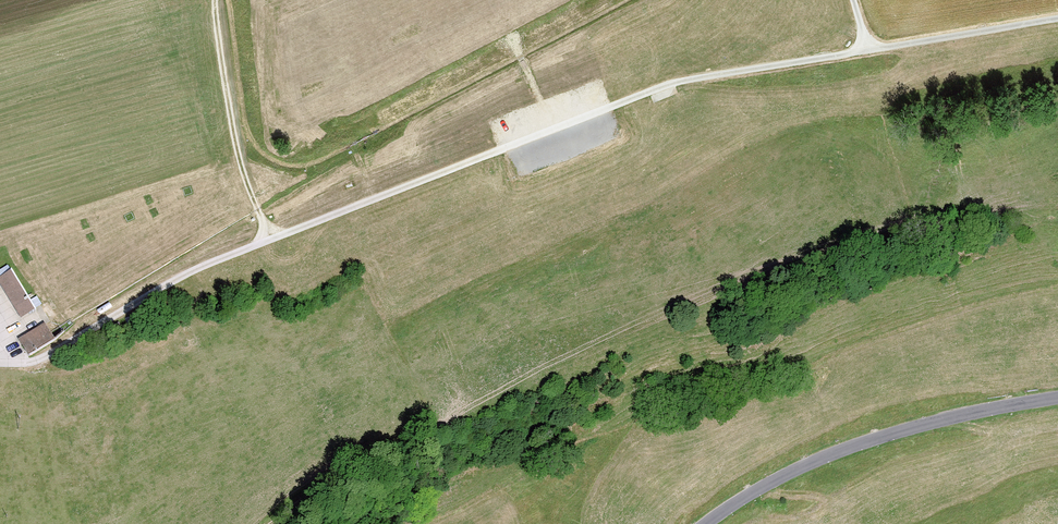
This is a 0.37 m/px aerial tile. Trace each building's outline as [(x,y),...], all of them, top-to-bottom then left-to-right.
[(15,271),(0,280),(24,320),(39,311),(15,271)] [(120,323),(108,327),(111,335),(122,330),(120,323)] [(49,324),(21,340),(33,359),(60,342),(49,324)]
